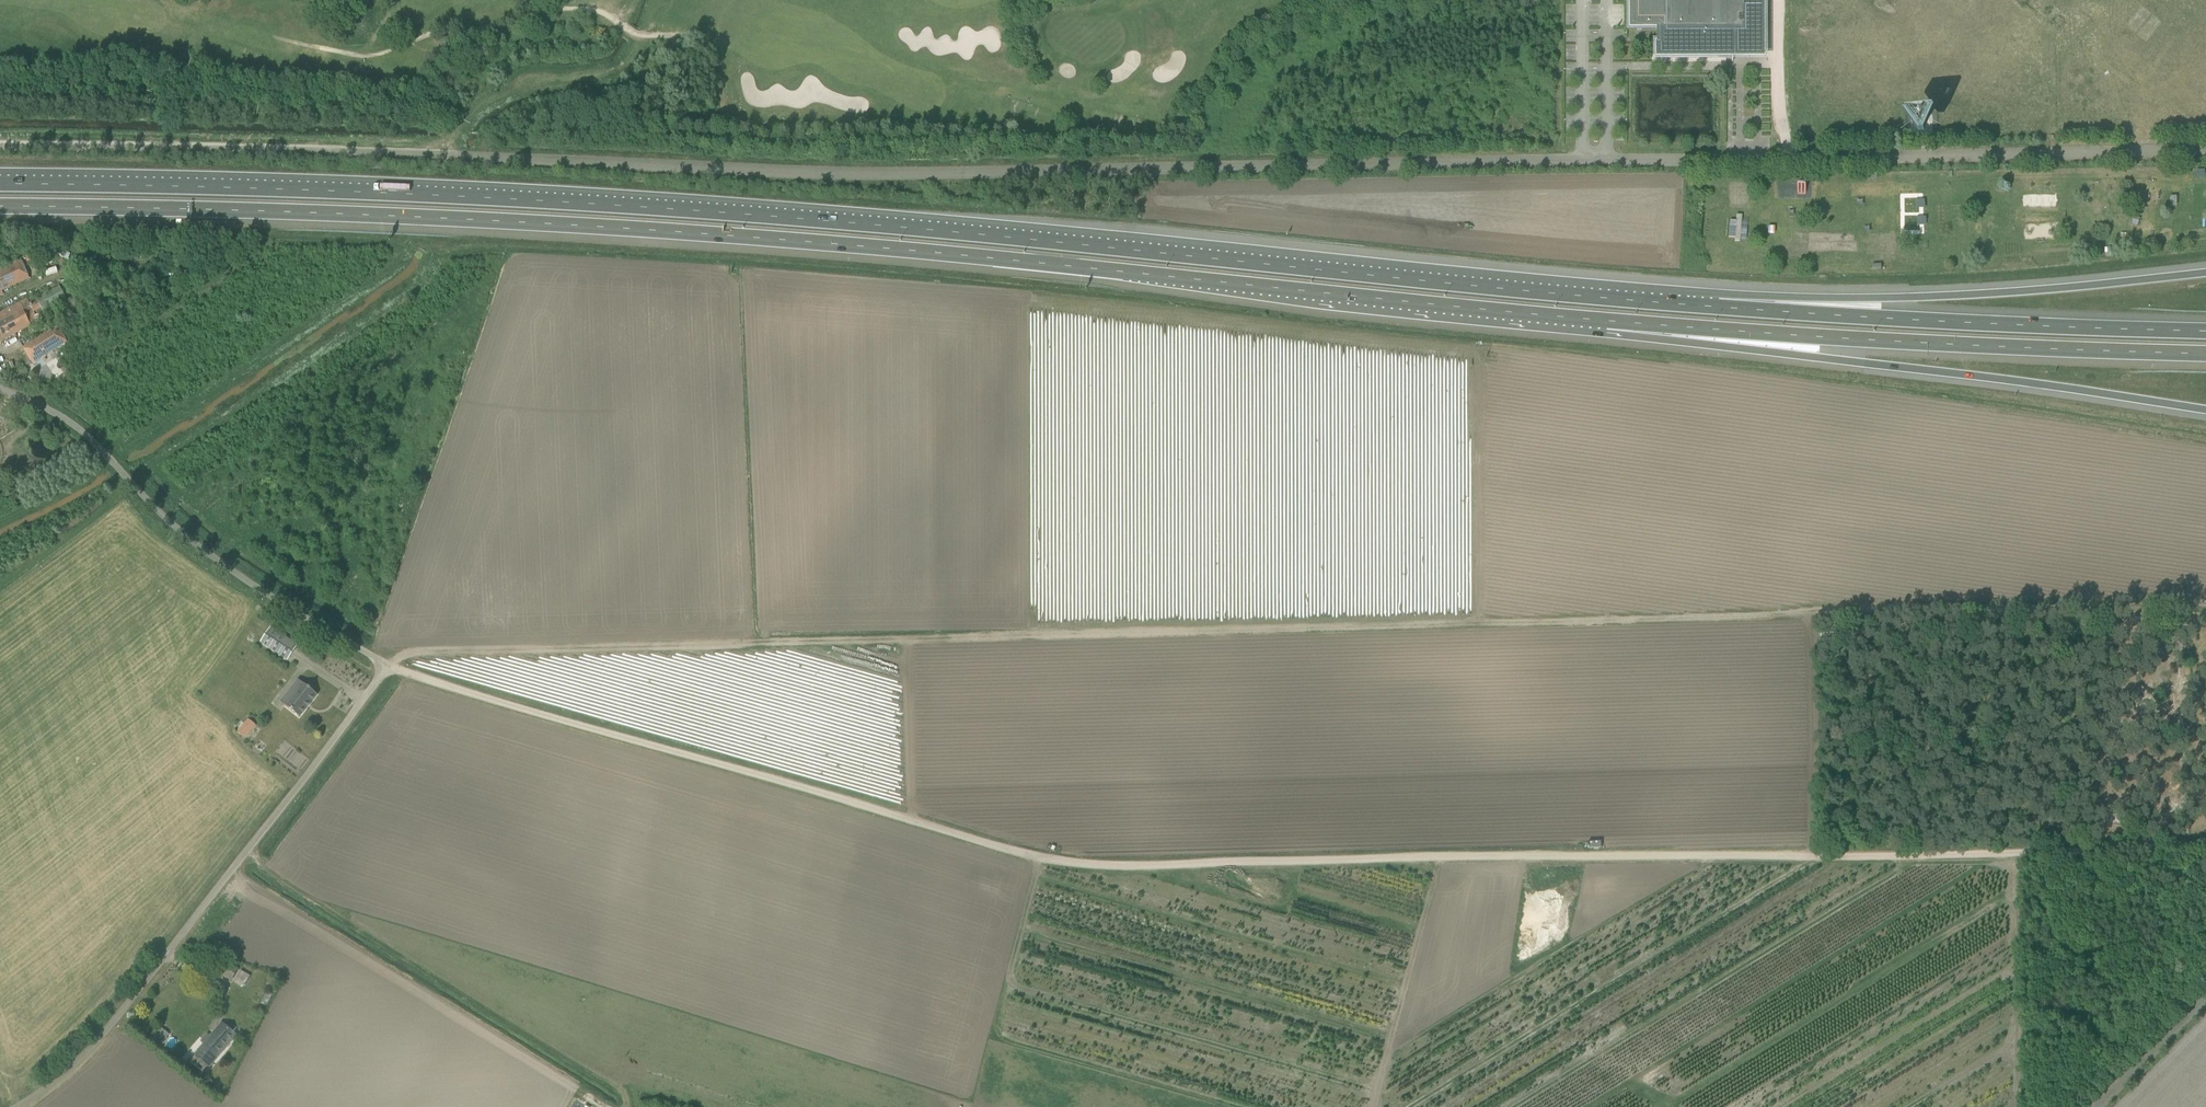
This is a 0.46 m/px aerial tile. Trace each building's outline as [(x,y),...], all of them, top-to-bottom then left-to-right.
[(1764,0),(1628,0),(1628,30),(1656,30),(1656,58),(1732,57),(1732,62),(1733,62),(1733,45),(1764,45),(1764,0)] [(1871,184),(1871,193),(1887,192),(1887,183),(1871,184)] [(1745,241),(1746,228),(1736,226),(1734,239),(1745,241)] [(0,271),(0,292),(29,278),(20,258),(2,266),(4,269),(0,271)] [(42,306),(65,300),(62,287),(39,293),(42,306)] [(33,313),(42,308),(38,300),(29,305),(25,298),(0,312),(0,341),(38,321),(33,313)] [(24,347),(34,362),(66,342),(57,328),(24,347)] [(269,630),(260,644),(287,662),(297,647),(269,630)] [(287,694),(291,698),(285,706),(299,717),(317,695),(298,680),(287,694)] [(244,738),(255,724),(246,718),(235,731),(244,738)] [(239,970),(220,959),(213,971),(232,982),(239,970)] [(200,1041),(204,1045),(196,1055),(209,1066),(235,1035),(221,1023),(210,1036),(207,1034),(200,1041)] [(163,1043),(167,1038),(157,1032),(154,1037),(162,1043),(163,1042),(163,1043)]
